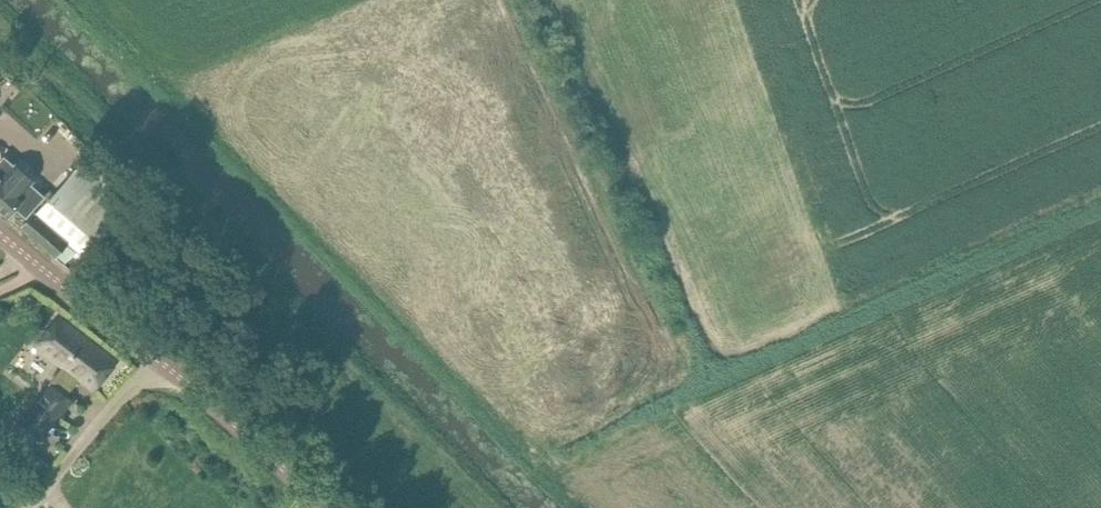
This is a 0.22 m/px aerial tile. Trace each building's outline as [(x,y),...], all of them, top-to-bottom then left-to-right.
[(10,83),(2,69),(0,70),(0,89),(10,83)] [(35,213),(68,241),(84,256),(137,195),(91,148),(35,213)] [(9,216),(16,208),(27,218),(46,196),(31,183),(34,180),(16,163),(15,164),(5,155),(0,160),(0,208),(9,216)] [(68,241),(35,213),(22,227),(55,256),(68,241)] [(67,366),(48,390),(43,386),(18,416),(41,436),(71,400),(63,393),(78,375),(93,388),(117,362),(75,329),(59,317),(39,345),(67,366)] [(22,443),(12,456),(38,476),(48,463),(22,443)]
